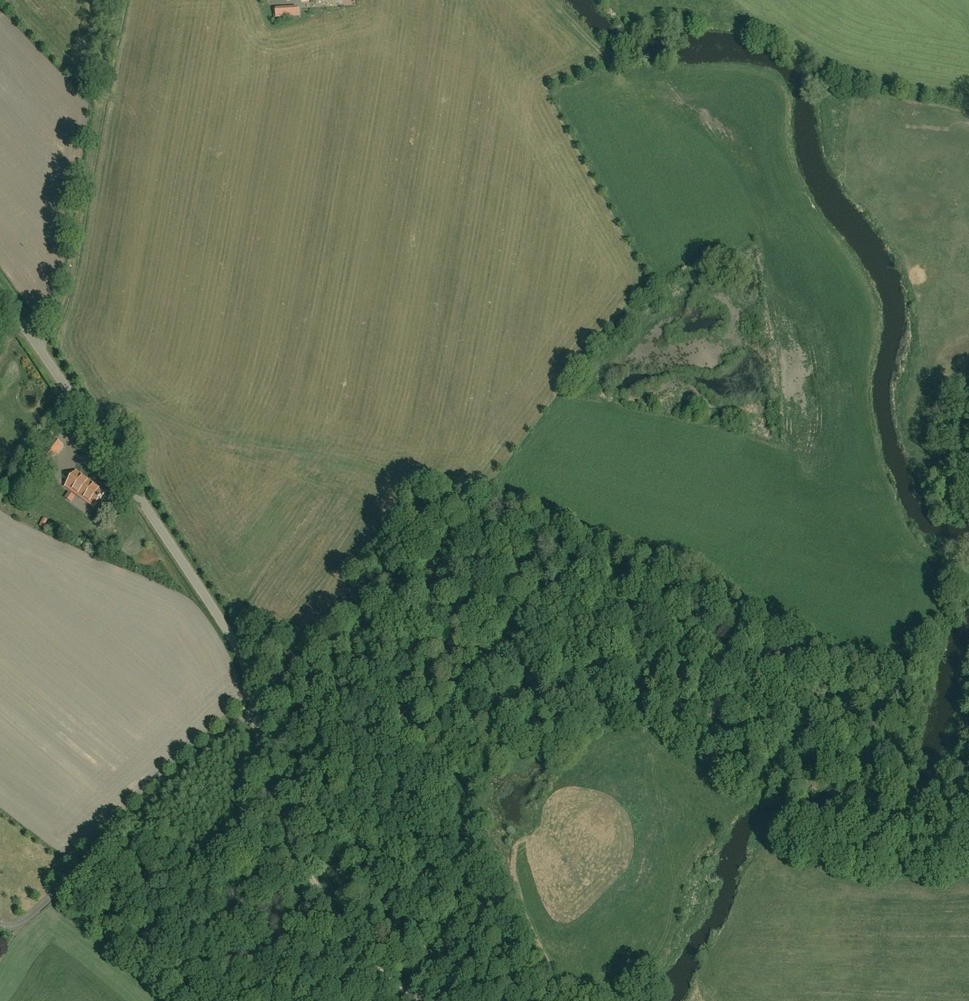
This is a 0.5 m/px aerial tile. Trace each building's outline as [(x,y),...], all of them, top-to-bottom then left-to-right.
[(272,18),(298,17),(298,7),(271,8),(272,18)] [(43,452),(54,460),(64,446),(53,438),(43,452)] [(66,487),(94,508),(105,493),(76,472),(66,487)] [(70,503),(72,496),(67,494),(64,500),(70,503)]
